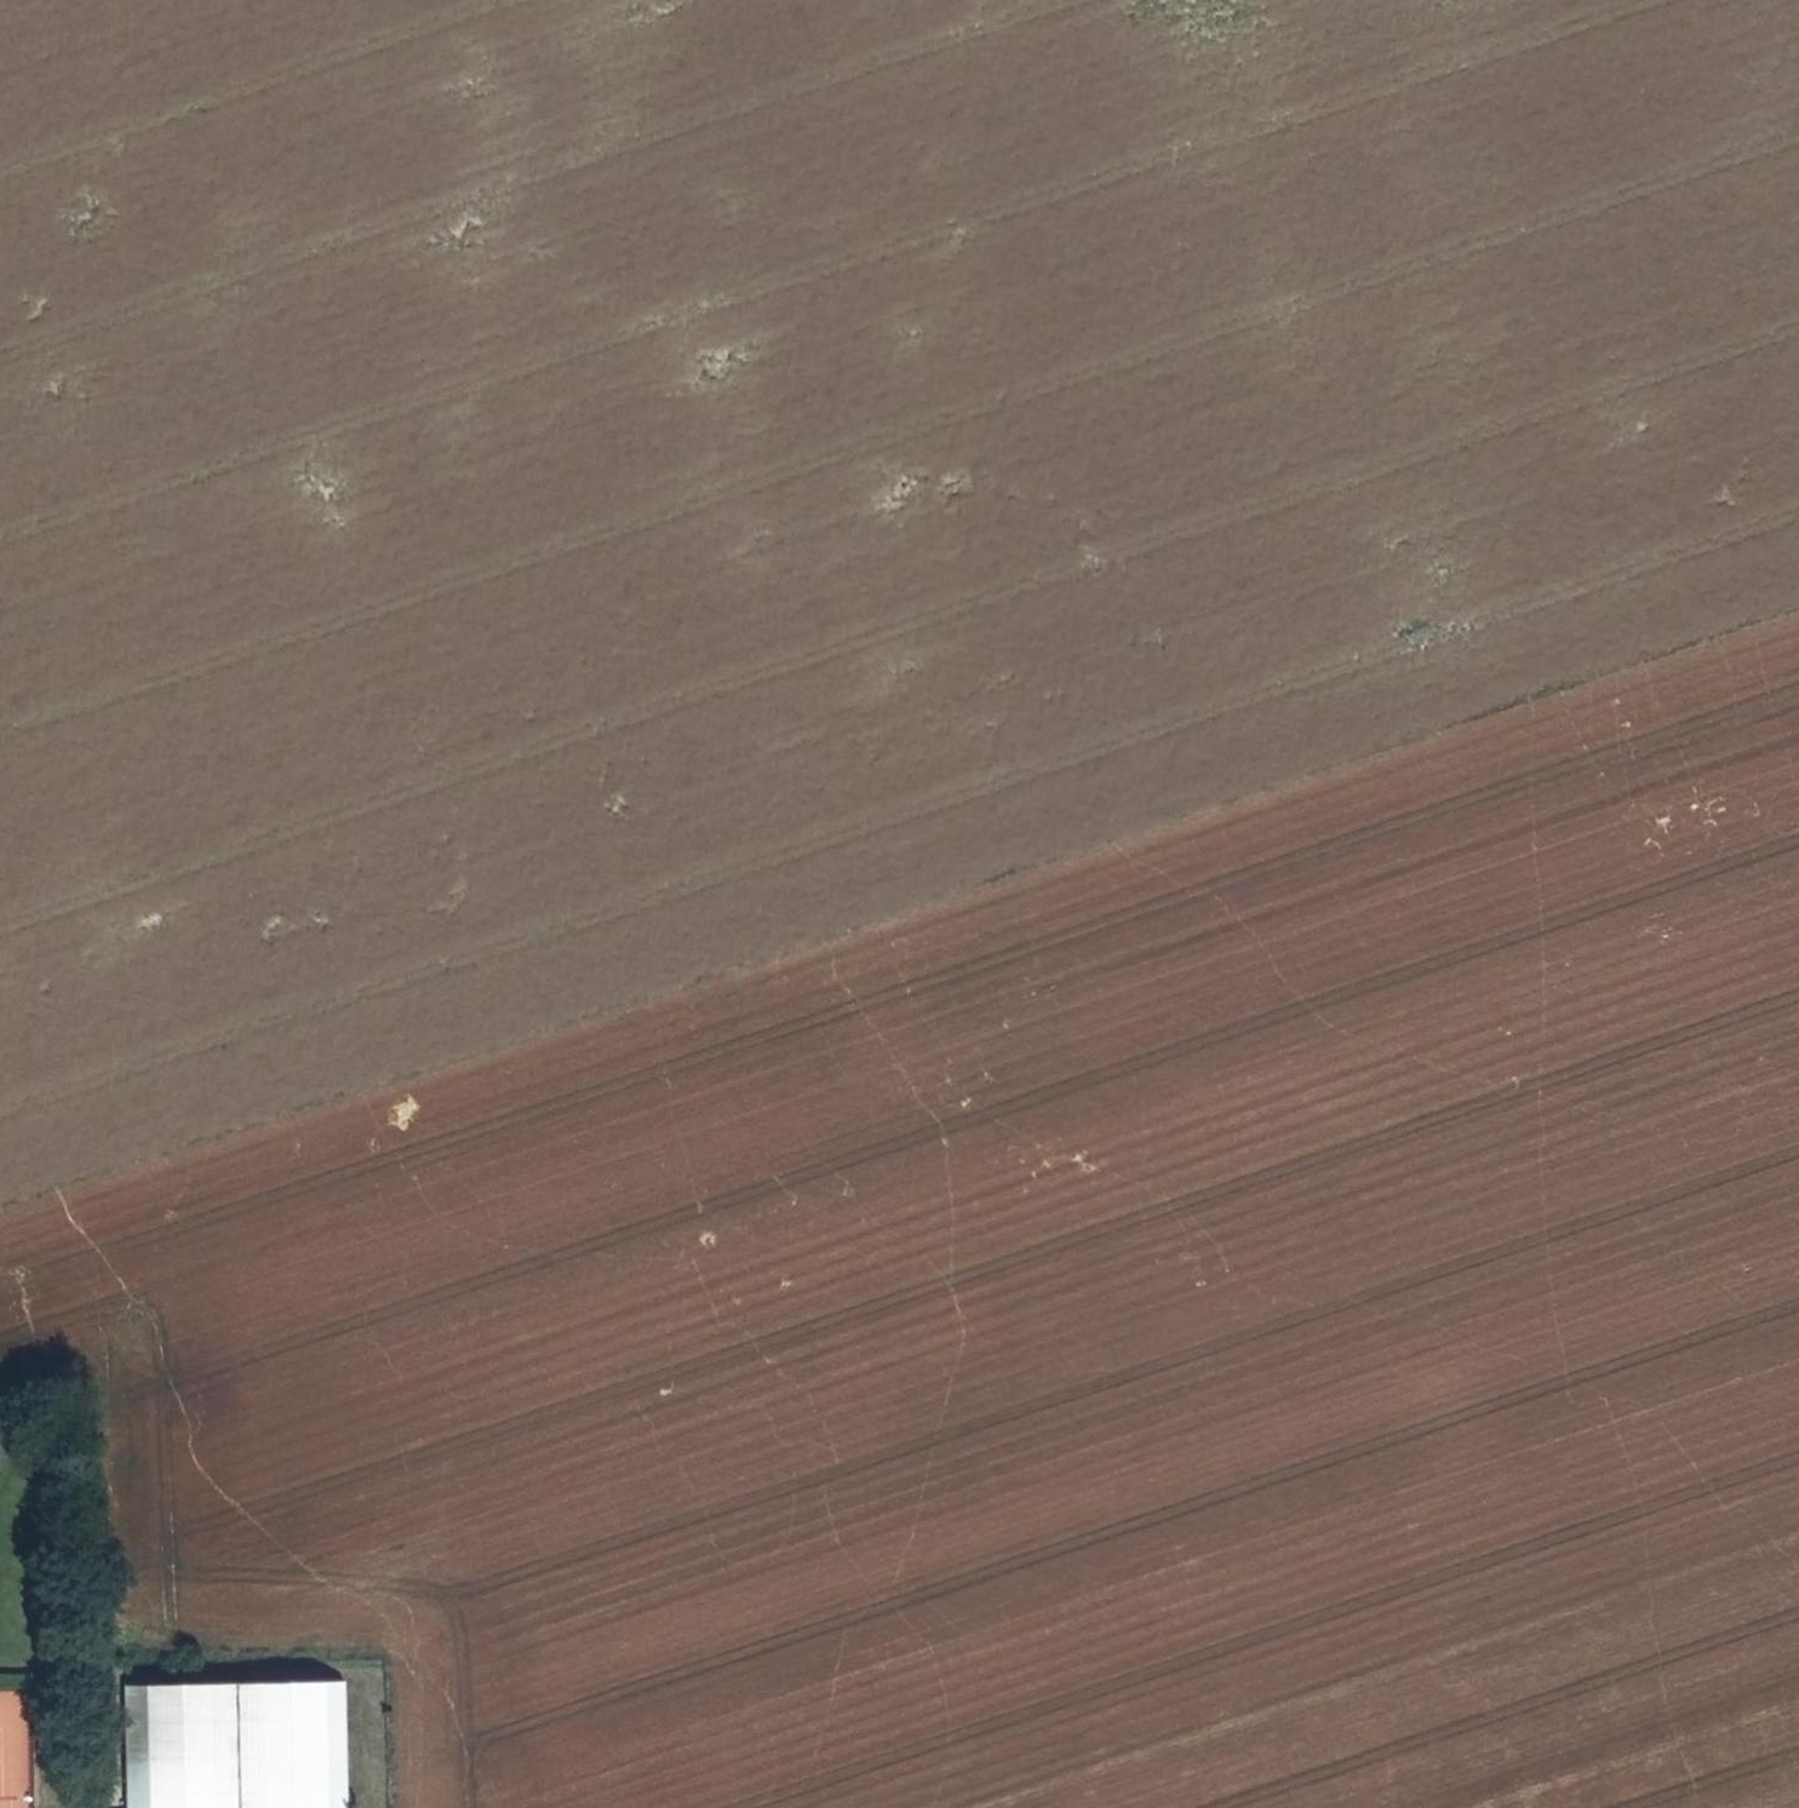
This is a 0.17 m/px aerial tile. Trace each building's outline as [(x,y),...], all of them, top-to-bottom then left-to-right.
[(344,1681),(123,1683),(124,1807),(345,1807),(344,1681)]
